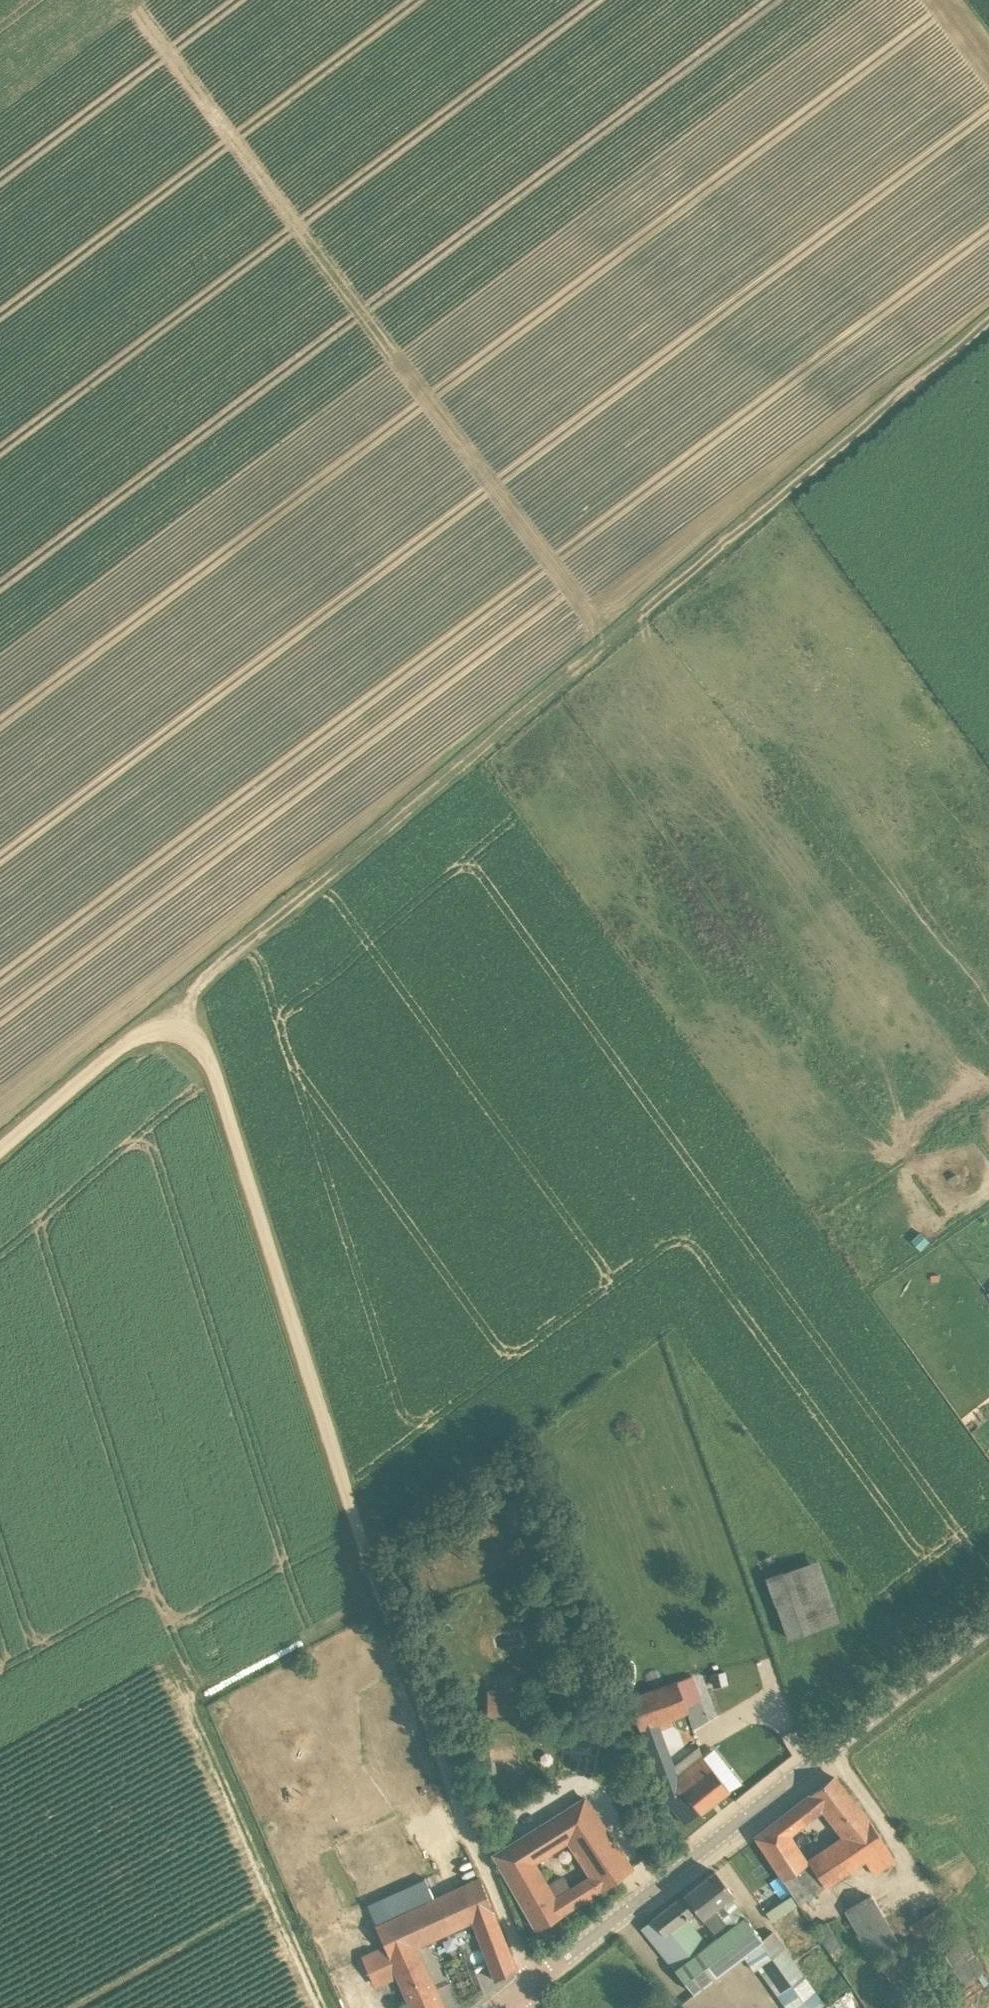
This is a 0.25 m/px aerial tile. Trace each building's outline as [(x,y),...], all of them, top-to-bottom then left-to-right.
[(980,1309),(988,1321),(988,1303),(980,1309)] [(835,1621),(816,1557),(762,1574),(781,1638),(835,1621)] [(686,1824),(700,1813),(729,1790),(701,1756),(676,1776),(655,1723),(686,1711),(675,1681),(626,1700),(638,1730),(639,1729),(667,1800),(666,1801),(686,1824)] [(512,1690),(487,1691),(487,1716),(512,1716),(512,1690)] [(799,1904),(885,1846),(868,1819),(867,1820),(834,1776),(755,1838),(799,1904)] [(613,1879),(630,1866),(584,1798),(494,1854),(536,1928),(583,1898),(613,1879)] [(743,1955),(755,1970),(759,1967),(787,2007),(819,2007),(824,2005),(770,1926),(756,1909),(745,1917),(729,1896),(732,1894),(715,1871),(641,1928),(693,1993),(743,1955)] [(411,2007),(443,2007),(415,1946),(472,1920),(496,1981),(515,1967),(480,1878),(435,1899),(425,1879),(365,1906),(384,1948),(362,1958),(375,1985),(396,1975),(411,2007)] [(872,1959),(898,1943),(867,1893),(841,1909),(872,1959)] [(960,1930),(927,1951),(953,1991),(985,1971),(960,1930)] [(910,1945),(878,1965),(889,1981),(921,1961),(910,1945)] [(821,2007),(864,2007),(853,1989),(821,2007)] [(945,1999),(928,2007),(950,2007),(945,1999)]
